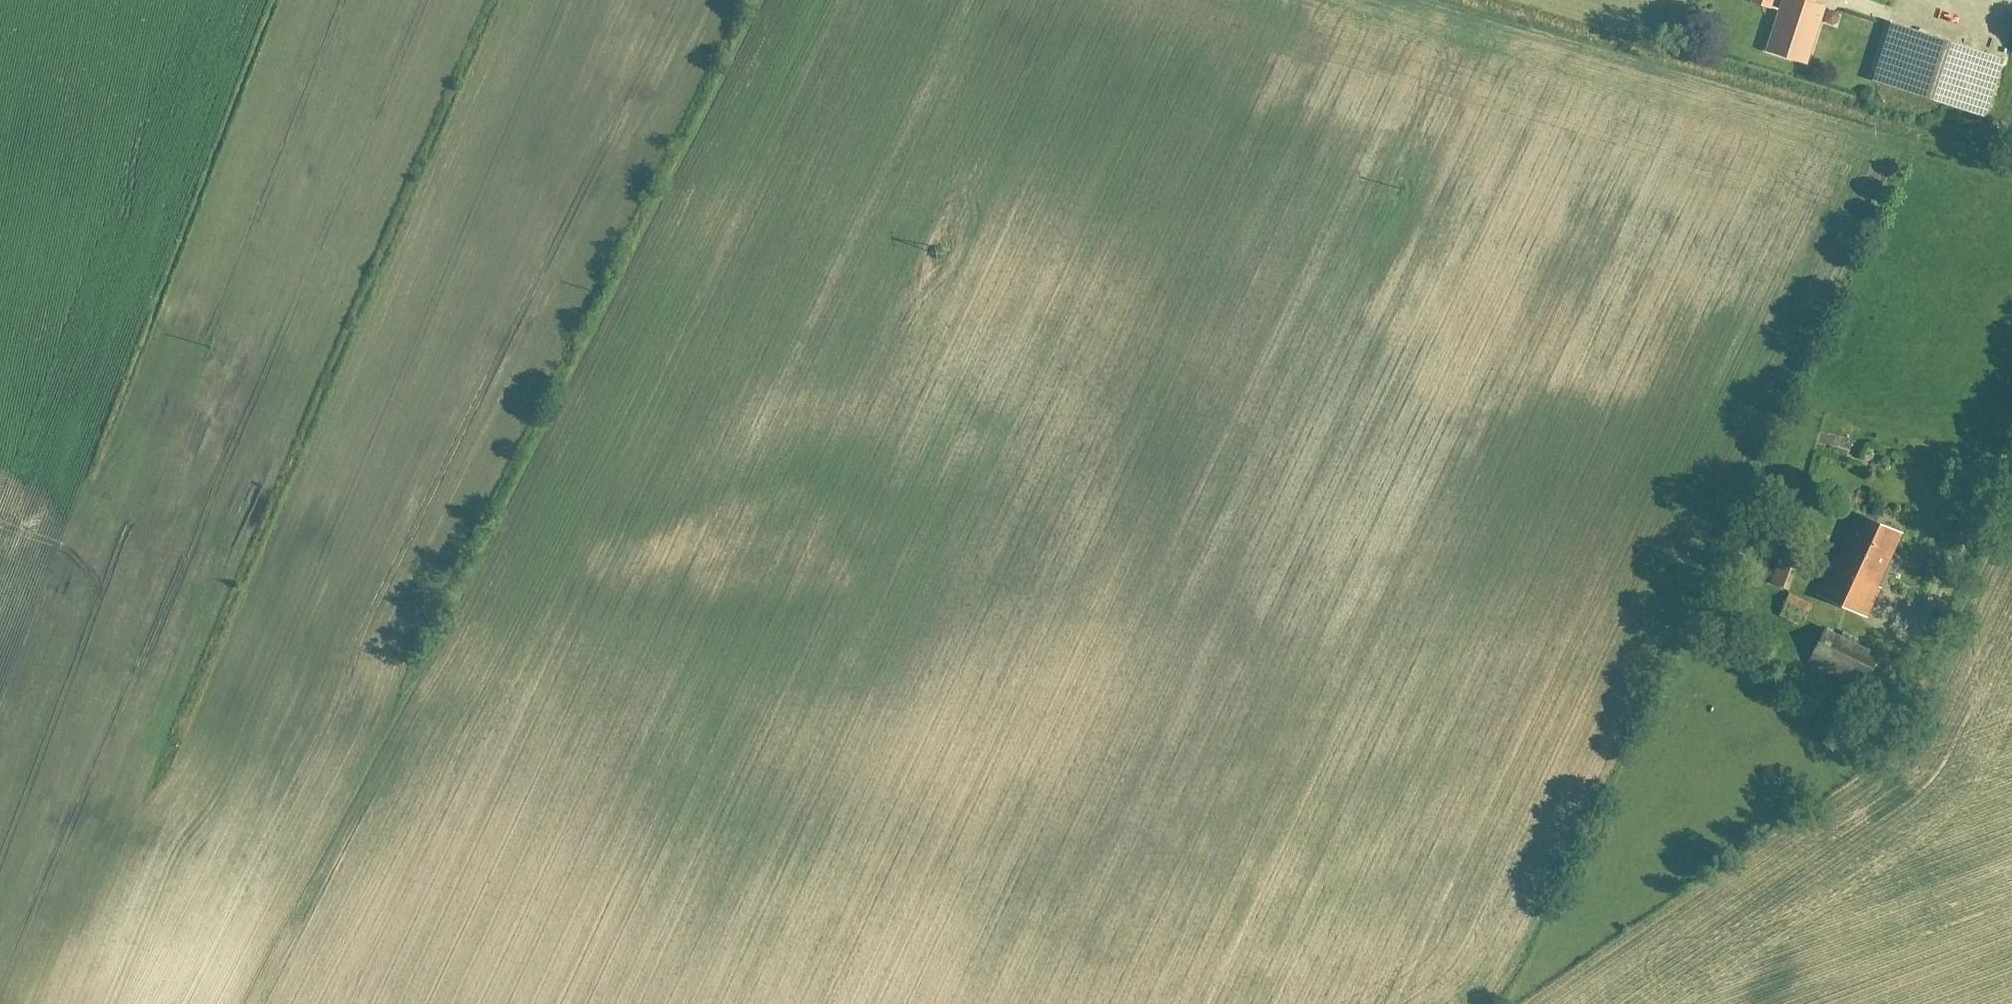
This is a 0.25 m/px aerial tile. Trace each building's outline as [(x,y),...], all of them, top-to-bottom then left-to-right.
[(1750,9),(1766,14),(1770,0),(1752,0),(1750,9)] [(1764,53),(1803,65),(1823,0),(1780,0),(1764,53)] [(1822,27),(1836,32),(1842,14),(1828,9),(1822,27)] [(1888,26),(1870,81),(1981,118),(2000,63),(1888,26)] [(1852,517),(1817,597),(1864,618),(1899,537),(1852,517)] [(1824,622),(1805,667),(1856,689),(1876,644),(1824,622)]
